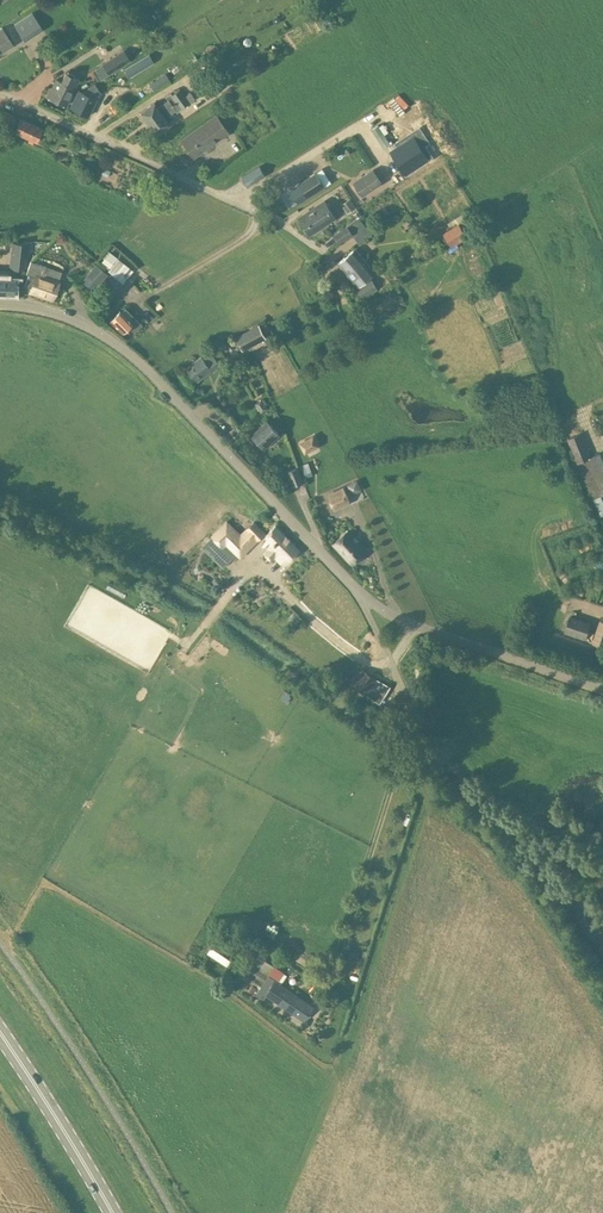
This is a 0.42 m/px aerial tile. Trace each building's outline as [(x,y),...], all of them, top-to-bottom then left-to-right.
[(13,44),(2,27),(0,28),(0,53),(13,44)] [(250,38),(247,37),(244,39),(243,43),(245,46),(249,47),(252,45),(253,41),(250,38)] [(130,60),(124,50),(102,65),(108,74),(130,60)] [(130,78),(155,63),(149,54),(125,69),(130,78)] [(195,81),(206,73),(201,66),(190,73),(195,81)] [(61,82),(57,80),(50,97),(66,104),(78,79),(66,73),(61,82)] [(164,74),(159,78),(163,84),(169,80),(164,74)] [(220,89),(215,82),(201,91),(207,99),(220,89)] [(184,94),(190,91),(186,83),(180,86),(184,94)] [(95,84),(83,92),(78,90),(71,106),(89,116),(97,98),(93,97),(101,92),(95,84)] [(140,112),(147,122),(172,105),(184,96),(179,89),(172,95),(170,93),(165,97),(168,101),(158,108),(154,102),(140,112)] [(172,105),(147,122),(155,132),(169,123),(166,119),(175,113),(176,114),(195,100),(190,93),(184,96),(172,105)] [(395,100),(381,109),(384,115),(399,105),(395,100)] [(17,116),(4,110),(0,119),(12,125),(17,116)] [(193,157),(228,132),(216,115),(181,139),(193,157)] [(36,141),(42,128),(21,118),(15,131),(36,141)] [(372,129),(385,147),(392,142),(385,132),(389,130),(383,121),(372,129)] [(436,158),(428,146),(425,148),(418,138),(418,137),(398,150),(399,151),(405,160),(401,162),(410,175),(436,158)] [(389,168),(397,180),(403,176),(395,164),(389,168)] [(245,176),(250,184),(263,175),(259,168),(245,176)] [(363,194),(382,182),(374,169),(354,181),(363,194)] [(299,184),(308,198),(326,187),(317,173),(299,184)] [(342,204),(347,213),(357,206),(351,198),(342,204)] [(311,233),(329,222),(335,217),(325,200),(300,216),(311,233)] [(348,227),(353,234),(360,244),(372,235),(360,218),(358,219),(355,222),(348,227)] [(467,238),(459,225),(444,234),(451,247),(467,238)] [(352,235),(353,234),(348,227),(334,236),(338,243),(352,235)] [(30,243),(13,242),(10,268),(27,270),(30,243)] [(365,282),(364,281),(375,271),(356,248),(338,262),(351,278),(358,286),(359,285),(360,287),(359,287),(363,295),(364,294),(365,295),(372,291),(372,290),(373,289),(368,282),(367,282),(367,281),(365,282)] [(121,284),(133,271),(119,259),(108,271),(115,277),(99,296),(106,302),(117,289),(118,290),(123,285),(121,284)] [(52,299),(58,283),(43,278),(47,266),(31,261),(26,274),(29,275),(25,286),(32,289),(31,292),(52,299)] [(96,265),(85,278),(97,287),(108,274),(96,265)] [(13,293),(14,280),(11,280),(11,273),(0,273),(0,293),(13,293)] [(129,327),(134,332),(142,325),(132,314),(128,319),(120,311),(110,321),(123,333),(129,327)] [(243,349),(266,336),(260,324),(236,336),(243,349)] [(221,365),(212,353),(204,360),(202,356),(187,367),(198,381),(212,370),(213,371),(221,365)] [(262,413),(268,409),(262,399),(255,404),(262,413)] [(265,448),(280,434),(267,421),(252,434),(265,448)] [(581,432),(567,438),(580,467),(594,498),(601,515),(602,514),(602,500),(601,496),(602,495),(602,458),(600,452),(592,456),(581,432)] [(305,455),(321,446),(314,434),(299,443),(305,455)] [(301,466),(305,478),(313,475),(309,463),(301,466)] [(293,486),(304,482),(298,467),(288,471),(293,486)] [(357,480),(348,484),(352,494),(361,489),(357,480)] [(351,503),(344,488),(328,495),(335,510),(351,503)] [(241,534),(228,520),(213,535),(224,545),(227,542),(238,553),(249,542),(252,545),(259,538),(265,532),(254,521),(241,534)] [(286,564),(301,549),(276,525),(267,534),(275,542),(266,551),(263,554),(263,558),(267,561),(270,561),(273,559),(274,559),(278,555),(286,564)] [(353,564),(368,550),(349,530),(334,544),(353,564)] [(587,635),(592,620),(572,613),(567,629),(587,635)] [(602,645),(602,620),(600,618),(592,640),(602,645)] [(431,678),(428,664),(416,666),(418,680),(431,678)] [(351,683),(380,703),(386,695),(372,686),(377,678),(362,668),(351,683)] [(211,946),(207,952),(228,965),(232,959),(211,946)] [(243,977),(260,989),(260,988),(268,976),(251,965),(243,977)] [(314,1006),(274,979),(264,993),(304,1021),(314,1006)]
